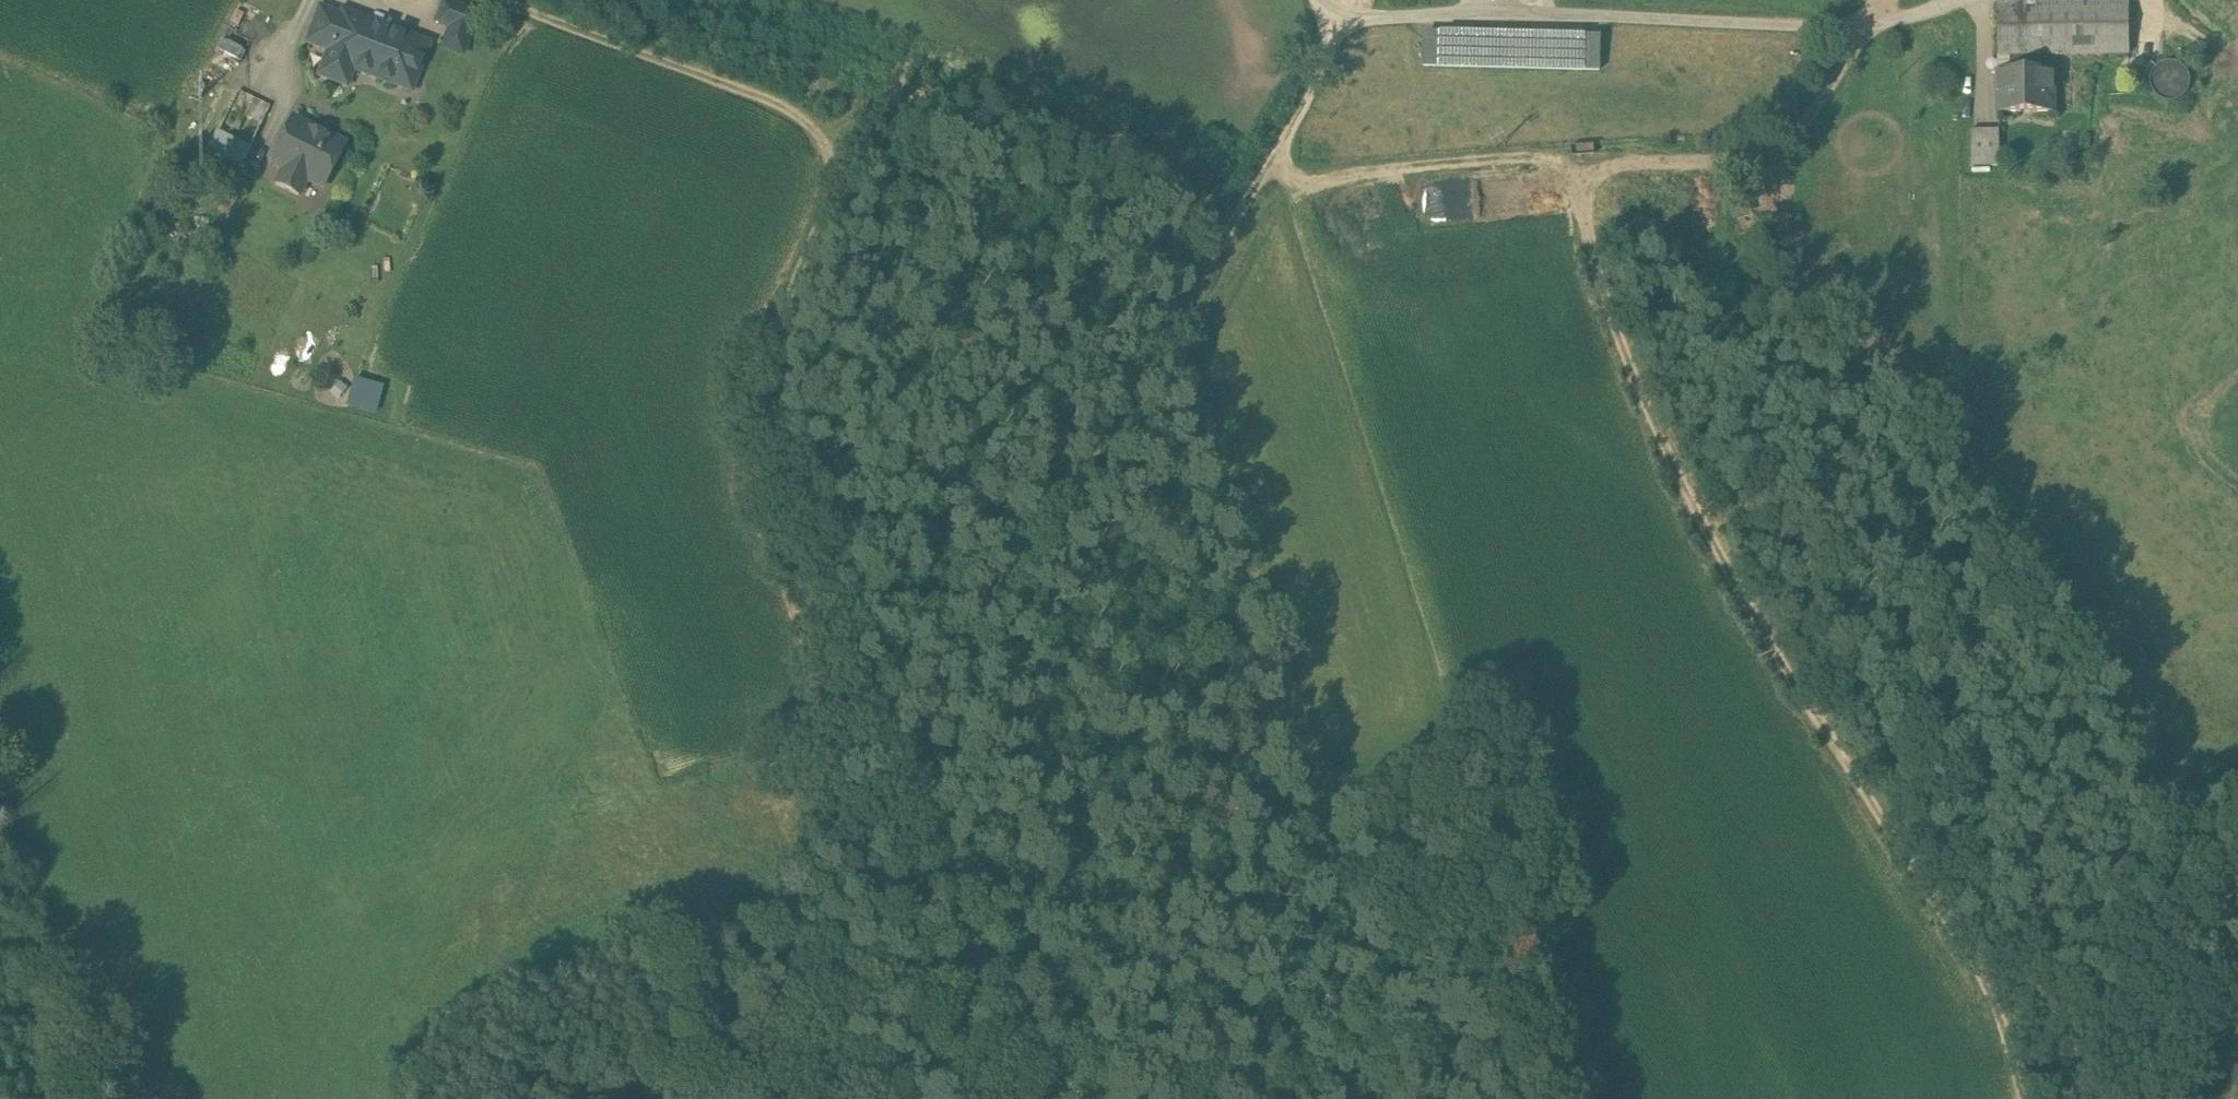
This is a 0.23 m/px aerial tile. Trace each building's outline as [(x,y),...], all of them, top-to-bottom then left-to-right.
[(2129,1),(1997,3),(1998,55),(2053,54),(2129,54),(2129,1)] [(477,14),(444,2),(437,21),(470,33),(477,14)] [(341,16),(318,7),(305,42),(328,51),(329,51),(342,16),(341,16)] [(405,40),(372,27),(357,22),(359,17),(343,11),(341,16),(342,16),(329,51),(328,51),(319,75),(335,81),(341,64),(353,69),(353,68),(411,90),(429,43),(407,35),(405,40)] [(1601,35),(1424,30),(1423,64),(1600,69),(1601,35)] [(223,39),(220,49),(244,56),(247,46),(223,39)] [(2053,54),(2010,55),(2010,71),(1998,71),(1999,111),(2053,111),(2053,54)] [(2188,89),(2190,82),(2188,74),(2184,67),(2177,63),(2169,62),(2162,64),(2155,68),(2151,75),(2150,82),(2151,90),(2156,96),(2162,101),(2170,102),(2178,100),(2184,96),(2188,89)] [(270,106),(239,90),(222,125),(222,126),(212,147),(238,159),(235,166),(240,168),(270,106)] [(344,144),(293,118),(271,161),(284,168),(277,184),(299,195),(307,179),(323,187),(344,144)] [(1999,129),(1970,129),(1970,163),(1999,163),(1999,129)] [(357,375),(349,403),(379,412),(387,384),(357,375)]
